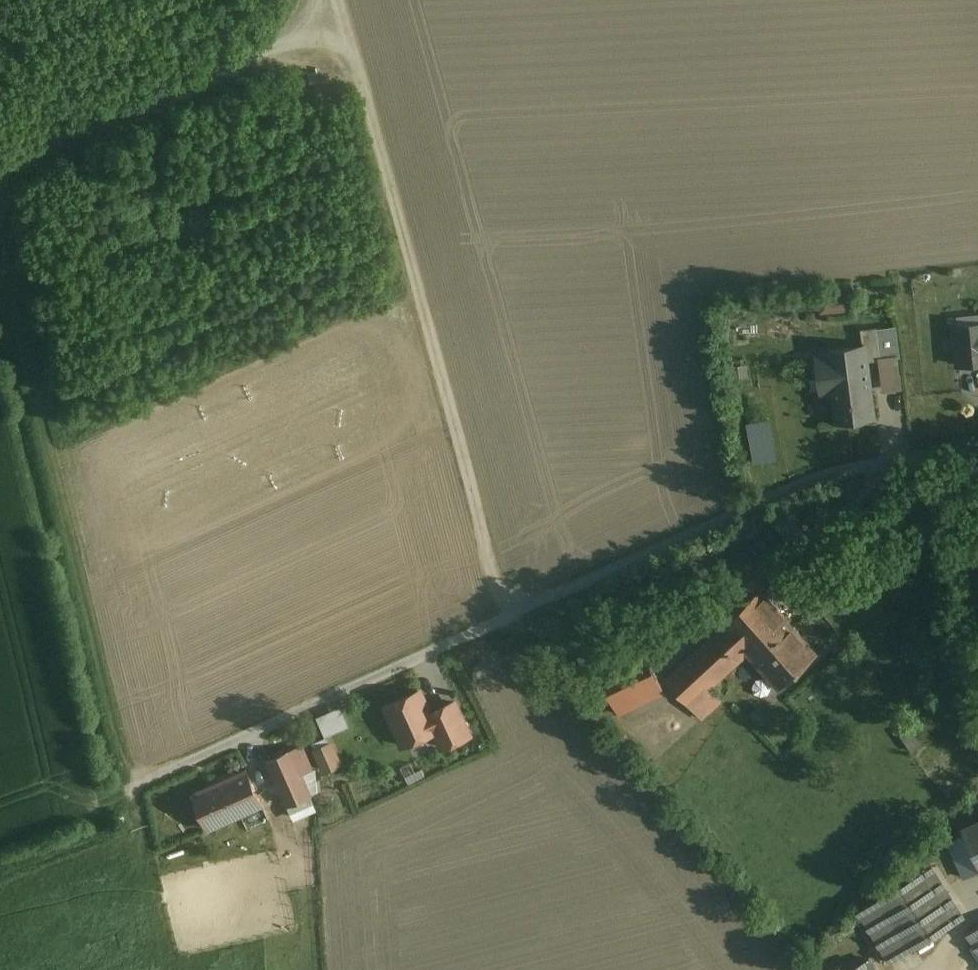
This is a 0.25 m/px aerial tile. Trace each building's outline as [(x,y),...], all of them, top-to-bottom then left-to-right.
[(846,309),(845,293),(818,295),(819,311),(846,309)] [(976,324),(953,326),(957,365),(977,363),(977,356),(976,358),(975,334),(976,332),(976,324)] [(822,393),(834,392),(831,371),(868,367),(867,361),(881,360),(881,357),(898,355),(896,326),(877,329),(876,326),(861,328),(862,345),(828,351),(828,354),(818,355),(822,393)] [(742,357),(725,364),(733,383),(750,377),(742,357)] [(874,416),(868,367),(831,371),(834,392),(836,422),(874,416)] [(785,538),(801,527),(789,509),(773,519),(785,538)] [(761,590),(723,624),(747,651),(779,687),(818,653),(761,590)] [(706,687),(747,651),(723,624),(664,676),(698,715),(716,699),(706,687)] [(666,692),(637,632),(579,658),(592,688),(606,684),(620,713),(666,692)] [(437,728),(429,712),(420,690),(385,705),(388,712),(388,714),(391,723),(394,724),(403,743),(434,730),(437,728)] [(437,728),(434,730),(442,746),(469,733),(453,701),(429,712),(437,728)] [(341,706),(316,717),(325,737),(350,726),(341,706)] [(333,741),(313,750),(323,774),(343,766),(333,741)] [(303,746),(266,761),(286,807),(313,796),(304,773),(313,770),(303,746)] [(262,805),(246,770),(195,792),(210,828),(262,805)] [(962,830),(964,832),(947,840),(964,877),(977,871),(977,821),(962,830)] [(932,871),(862,915),(891,961),(961,918),(932,871)]
